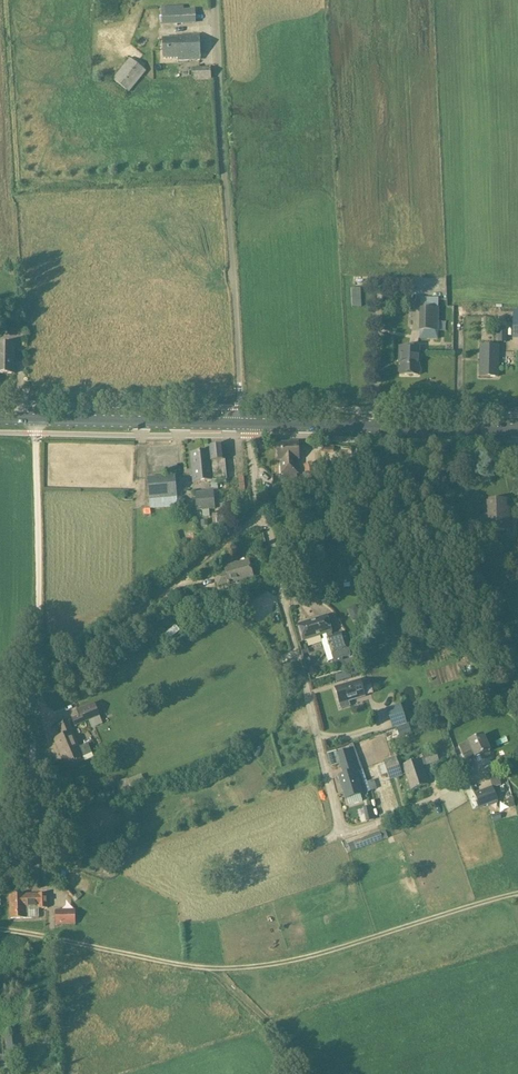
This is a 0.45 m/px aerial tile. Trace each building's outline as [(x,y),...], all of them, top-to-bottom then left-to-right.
[(163,26),(197,25),(196,10),(184,11),(184,7),(162,8),(163,26)] [(163,39),(164,59),(178,59),(179,61),(201,60),(200,36),(177,37),(177,39),(163,39)] [(144,75),(147,72),(145,70),(136,63),(131,59),(113,80),(130,93),(144,75)] [(193,69),(194,81),(211,80),(211,68),(193,69)] [(353,307),(362,306),(362,288),(352,288),(353,307)] [(420,331),(438,331),(438,301),(438,299),(421,298),(421,309),(420,309),(420,331)] [(15,374),(15,344),(0,344),(0,374),(15,374)] [(481,346),(480,377),(498,377),(498,369),(498,347),(489,346),(481,346)] [(419,354),(419,348),(409,348),(399,348),(399,364),(401,364),(401,375),(418,376),(418,374),(419,374),(420,373),(420,368),(419,367),(419,354)] [(298,460),(299,460),(299,443),(278,444),(279,461),(281,460),(281,475),(283,475),(284,482),(298,481),(297,474),(298,474),(298,460)] [(223,446),(208,447),(209,452),(212,481),(213,481),(226,479),(223,446)] [(322,462),(322,451),(313,452),(314,462),(322,462)] [(213,481),(212,481),(209,452),(190,453),(193,483),(213,481)] [(312,463),(304,466),(307,473),(303,475),(306,481),(318,476),(312,463)] [(395,467),(392,475),(400,478),(403,470),(395,467)] [(147,479),(149,500),(178,497),(176,476),(147,479)] [(214,491),(196,493),(197,511),(216,510),(214,491)] [(484,531),(510,531),(509,512),(506,512),(506,500),(490,500),(490,516),(484,516),(484,531)] [(229,503),(221,504),(222,515),(231,514),(229,503)] [(228,584),(253,577),(248,561),(225,568),(226,573),(215,576),(218,586),(227,583),(228,584)] [(315,579),(323,580),(324,561),(316,561),(315,579)] [(358,582),(363,579),(360,573),(355,575),(358,582)] [(488,595),(493,606),(502,601),(497,590),(488,595)] [(200,608),(211,605),(207,592),(198,595),(200,602),(199,602),(200,608)] [(354,620),(360,618),(355,607),(349,610),(354,620)] [(304,641),(323,635),(324,640),(328,639),(334,658),(351,653),(344,632),(332,636),(326,616),(299,625),(304,641)] [(333,661),(335,671),(360,666),(358,656),(333,661)] [(350,671),(335,675),(337,682),(352,678),(350,671)] [(335,688),(340,704),(365,696),(360,681),(335,688)] [(95,703),(77,710),(79,716),(72,719),(75,727),(101,717),(95,703)] [(402,709),(388,713),(388,715),(393,728),(401,726),(407,724),(403,710),(402,709)] [(442,720),(440,713),(434,716),(436,722),(442,720)] [(64,764),(91,753),(88,744),(79,748),(68,722),(58,726),(63,736),(54,740),(64,764)] [(409,726),(399,731),(401,738),(412,734),(409,726)] [(475,758),(490,751),(483,735),(459,746),(465,762),(475,757),(475,758)] [(346,799),(348,799),(350,806),(363,802),(361,795),(362,794),(356,772),(358,771),(351,749),(337,754),(344,775),(339,776),(346,799)] [(425,759),(427,766),(439,762),(437,755),(425,759)] [(390,781),(403,777),(397,758),(384,762),(390,781)] [(411,790),(428,785),(420,760),(403,766),(411,790)] [(467,774),(471,772),(472,768),(471,764),(467,763),(463,764),(461,768),(463,772),(467,774)] [(491,782),(504,779),(502,771),(489,774),(491,782)] [(120,792),(131,788),(128,779),(117,783),(120,792)] [(489,807),(499,804),(493,787),(474,794),(480,808),(488,805),(489,807)] [(513,798),(508,800),(507,801),(508,805),(509,804),(511,809),(516,807),(513,798)] [(369,837),(353,842),(357,850),(372,845),(369,837)] [(11,919),(26,918),(26,909),(47,908),(47,894),(10,896),(11,919)] [(76,925),(76,909),(56,910),(56,926),(76,925)]
